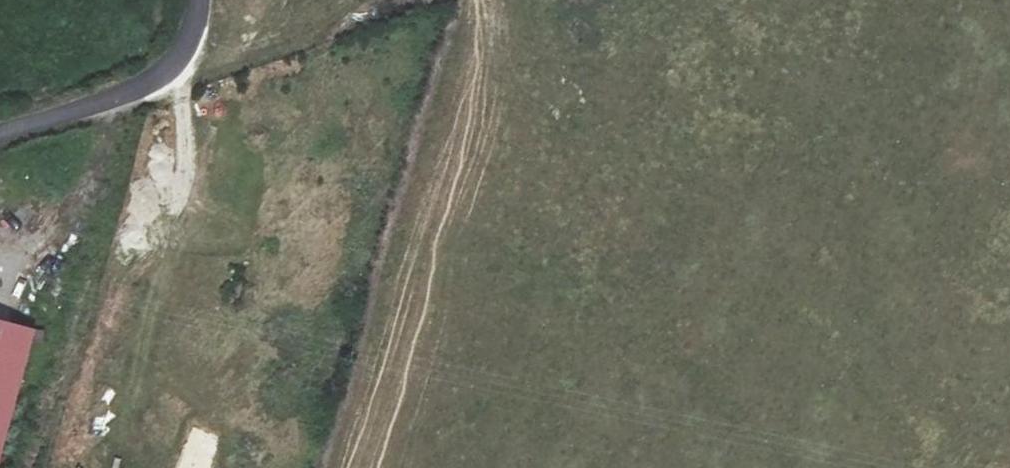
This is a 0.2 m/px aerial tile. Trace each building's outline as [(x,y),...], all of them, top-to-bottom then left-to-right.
[(0,308),(0,423),(31,317),(0,308)]
